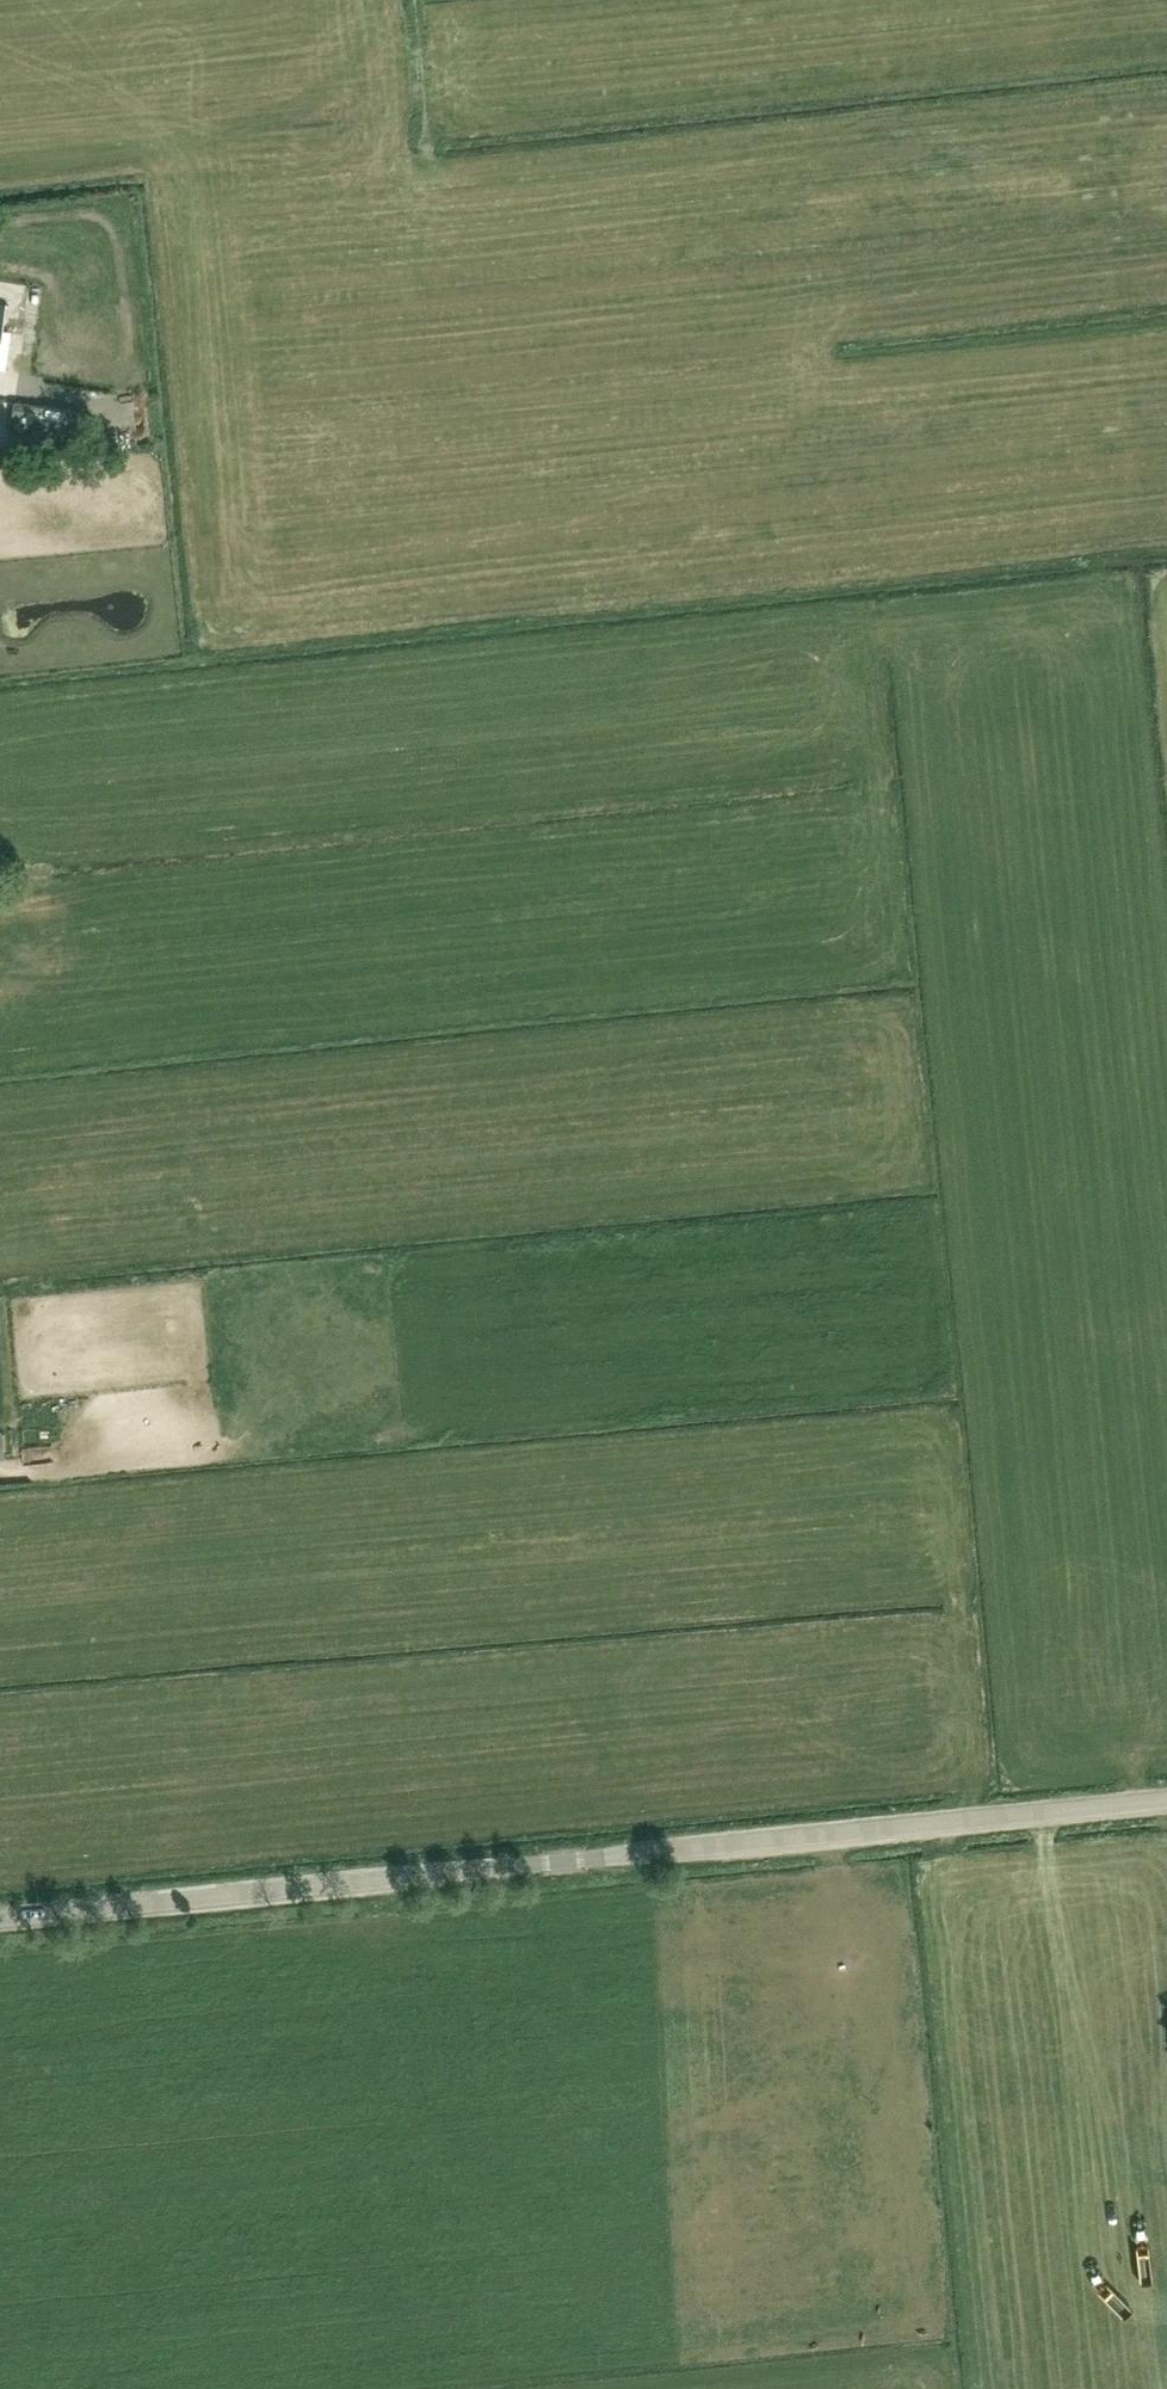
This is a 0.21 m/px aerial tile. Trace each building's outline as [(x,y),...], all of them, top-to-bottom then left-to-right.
[(74,427),(39,429),(40,442),(75,440),(74,427)] [(10,1456),(9,1434),(0,1434),(0,1457),(10,1456)]
